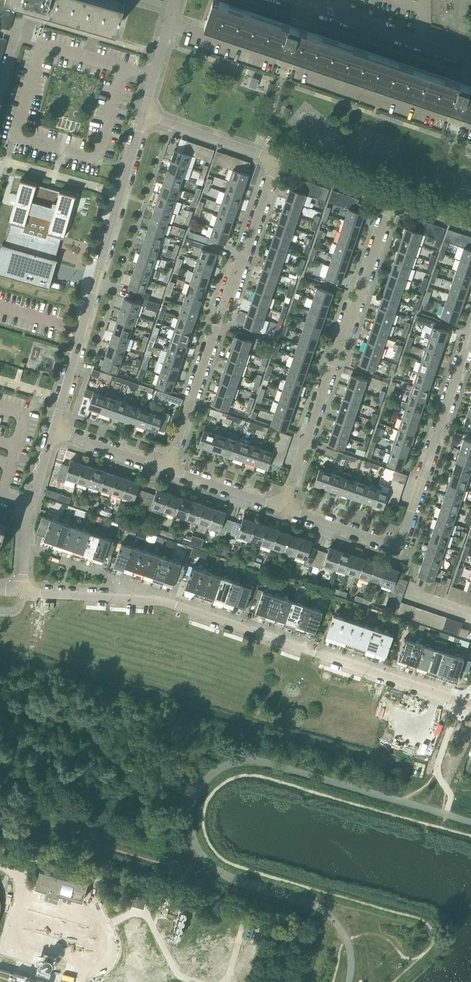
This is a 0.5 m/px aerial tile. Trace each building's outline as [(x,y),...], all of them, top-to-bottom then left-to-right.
[(2,13),(14,16),(19,0),(5,0),(2,13)] [(41,3),(119,25),(125,3),(116,0),(42,0),(41,3)] [(462,79),(463,75),(462,74),(459,83),(458,83),(308,32),(311,23),(310,23),(308,27),(291,22),(293,17),(292,17),(289,26),(213,0),(206,22),(282,48),(292,51),(299,54),(470,111),(470,82),(462,79)] [(0,19),(0,20),(12,23),(14,16),(2,13),(0,19)] [(0,20),(0,28),(1,28),(2,28),(3,28),(10,30),(12,23),(0,20)] [(188,140),(184,152),(189,154),(193,142),(188,140)] [(198,144),(193,142),(189,154),(191,154),(191,155),(194,156),(198,144)] [(204,146),(198,144),(194,156),(200,158),(204,146)] [(209,148),(204,146),(200,158),(205,160),(209,148)] [(215,149),(209,148),(205,160),(211,162),(215,149)] [(175,149),(171,161),(187,166),(191,155),(191,154),(189,154),(184,152),(175,149)] [(217,164),(219,164),(223,152),(217,150),(213,162),(217,164)] [(219,164),(224,166),(228,154),(223,152),(219,164)] [(224,166),(229,168),(234,156),(228,154),(224,166)] [(229,168),(233,169),(235,169),(239,158),(234,156),(229,168)] [(239,158),(235,169),(240,171),(244,159),(239,158)] [(171,161),(167,172),(183,177),(187,166),(171,161)] [(233,169),(229,180),(245,186),(249,174),(240,171),(235,169),(233,169)] [(167,172),(163,183),(179,189),(183,177),(167,172)] [(49,287),(50,287),(50,286),(51,286),(50,286),(56,263),(57,260),(58,260),(58,259),(56,258),(53,257),(60,235),(61,236),(62,236),(65,237),(65,236),(65,235),(64,235),(76,196),(77,195),(75,194),(61,190),(60,190),(60,191),(37,185),(37,183),(36,183),(22,179),(21,179),(20,180),(21,180),(17,195),(14,206),(10,220),(9,219),(9,221),(12,221),(5,244),(2,243),(2,244),(3,244),(2,248),(0,253),(0,255),(0,273),(49,287)] [(303,179),(299,191),(304,193),(308,181),(303,179)] [(229,180),(225,192),(241,197),(245,186),(229,180)] [(314,183),(308,181),(304,193),(306,193),(306,194),(310,195),(314,183)] [(163,183),(160,195),(175,200),(179,189),(163,183)] [(319,185),(314,183),(310,195),(315,197),(319,185)] [(324,187),(319,185),(315,197),(320,199),(324,187)] [(330,188),(324,187),(320,199),(322,199),(326,201),(330,188)] [(290,188),(286,199),(302,205),(306,194),(306,193),(304,193),(299,191),(290,188)] [(329,202),(334,203),(338,191),(333,189),(329,202)] [(334,203),(339,205),(343,193),(338,191),(334,203)] [(225,192),(222,203),(238,209),(241,197),(225,192)] [(339,205),(345,207),(349,195),(343,193),(339,205)] [(160,195),(156,206),(172,212),(175,200),(160,195)] [(345,207),(349,208),(350,208),(354,197),(349,195),(345,207)] [(354,197),(350,208),(356,210),(360,199),(354,197)] [(286,199),(282,211),(298,216),(302,205),(286,199)] [(222,203),(218,215),(234,220),(238,209),(222,203)] [(156,206),(152,218),(168,223),(172,212),(156,206)] [(349,208),(345,220),(361,225),(365,213),(356,210),(350,208),(349,208)] [(282,211),(279,222),(295,228),(298,216),(282,211)] [(218,215),(214,226),(230,231),(234,220),(218,215)] [(152,218),(148,229),(164,234),(168,223),(152,218)] [(419,218),(415,230),(420,232),(424,220),(419,218)] [(345,220),(341,231),(357,236),(361,225),(345,220)] [(429,222),(424,220),(420,232),(422,232),(422,233),(425,234),(429,222)] [(279,222),(275,234),(291,239),(295,228),(279,222)] [(435,224),(429,222),(425,234),(431,236),(435,224)] [(440,226),(435,224),(431,236),(436,238),(440,226)] [(230,231),(214,226),(210,237),(190,231),(188,236),(216,245),(218,240),(226,243),(230,231)] [(445,228),(440,226),(436,238),(437,238),(441,239),(445,228)] [(406,227),(402,239),(418,244),(422,233),(422,232),(420,232),(415,230),(406,227)] [(148,229),(144,240),(160,246),(164,234),(148,229)] [(444,241),(450,243),(454,230),(448,229),(444,241)] [(450,243),(455,244),(459,232),(454,230),(450,243)] [(341,231),(337,242),(353,248),(357,236),(341,231)] [(455,244),(460,246),(464,234),(459,232),(455,244)] [(275,234),(271,245),(287,250),(291,239),(275,234)] [(460,246),(464,247),(466,247),(470,236),(464,234),(460,246)] [(202,248),(198,260),(214,265),(218,253),(214,252),(215,247),(186,237),(183,245),(191,248),(192,245),(202,248)] [(402,239),(398,250),(414,255),(418,244),(402,239)] [(144,240),(140,252),(156,257),(160,246),(144,240)] [(337,242),(333,254),(349,259),(353,248),(337,242)] [(271,245),(267,256),(283,262),(287,250),(271,245)] [(461,258),(470,261),(470,249),(466,247),(464,247),(461,258)] [(168,249),(166,255),(171,256),(171,257),(175,258),(178,252),(173,250),(173,251),(168,249)] [(398,250),(394,261),(410,267),(412,260),(416,261),(418,257),(414,255),(398,250)] [(140,252),(137,263),(152,268),(156,257),(140,252)] [(333,254),(330,265),(345,271),(349,259),(333,254)] [(267,256),(263,268),(279,273),(283,262),(267,256)] [(457,269),(470,274),(470,261),(461,258),(457,269)] [(198,260),(194,271),(210,276),(214,265),(198,260)] [(394,261),(390,273),(406,278),(410,267),(394,261)] [(137,263),(133,274),(149,280),(152,268),(137,263)] [(345,271),(330,265),(326,277),(342,282),(345,271)] [(263,268),(260,279),(275,285),(279,273),(263,268)] [(453,280),(469,286),(470,280),(470,274),(457,269),(453,280)] [(194,271),(190,282),(206,288),(210,276),(194,271)] [(390,273),(387,284),(402,290),(406,278),(390,273)] [(135,288),(133,294),(149,299),(150,293),(145,291),(149,280),(133,274),(129,286),(135,288)] [(260,279),(256,291),(272,296),(275,285),(260,279)] [(453,280),(449,292),(465,297),(469,286),(453,280)] [(184,293),(186,294),(202,299),(206,288),(190,282),(188,290),(185,289),(184,293)] [(387,284),(383,296),(399,301),(402,290),(387,284)] [(318,287),(314,299),(329,304),(333,292),(318,287)] [(256,291),(252,302),(268,307),(272,296),(256,291)] [(449,292),(445,303),(461,308),(465,297),(449,292)] [(125,298),(121,309),(137,315),(141,303),(147,305),(146,308),(158,312),(160,303),(149,299),(133,294),(131,300),(125,298)] [(186,294),(183,305),(199,310),(202,299),(186,294)] [(383,296),(379,307),(395,312),(399,301),(383,296)] [(314,299),(310,310),(326,315),(329,304),(314,299)] [(252,302),(248,313),(264,319),(268,307),(252,302)] [(461,308),(445,303),(441,315),(457,320),(461,308)] [(183,305),(179,316),(195,322),(199,310),(183,305)] [(379,307),(375,318),(391,324),(395,312),(379,307)] [(121,309),(117,321),(133,326),(137,315),(121,309)] [(310,310),(306,321),(322,327),(326,315),(310,310)] [(264,319),(248,313),(244,325),(260,331),(264,319)] [(415,321),(431,326),(433,320),(417,315),(415,321)] [(179,316),(175,328),(191,333),(195,322),(179,316)] [(375,318),(371,330),(387,335),(391,324),(375,318)] [(117,321),(114,332),(129,337),(133,326),(117,321)] [(306,321),(302,333),(318,338),(322,327),(306,321)] [(426,332),(424,336),(429,338),(445,343),(449,331),(433,326),(430,334),(426,332)] [(175,328),(171,339),(187,345),(191,333),(175,328)] [(371,330),(367,341),(383,346),(387,335),(371,330)] [(114,332),(110,343),(126,349),(129,337),(114,332)] [(302,333),(298,344),(314,350),(318,338),(302,333)] [(236,335),(232,347),(248,352),(252,341),(236,335)] [(429,338),(425,349),(441,354),(445,343),(429,338)] [(163,349),(167,351),(183,356),(187,345),(171,339),(169,345),(165,344),(163,349)] [(367,341),(364,352),(379,358),(383,346),(367,341)] [(137,348),(136,352),(143,355),(147,343),(143,342),(140,349),(137,348)] [(110,343),(106,355),(122,360),(126,349),(110,343)] [(298,344),(294,356),(310,361),(314,350),(298,344)] [(232,347),(228,358),(244,364),(248,352),(232,347)] [(425,349),(421,360),(437,366),(441,354),(425,349)] [(167,351),(164,362),(180,367),(183,356),(167,351)] [(379,358),(364,352),(360,364),(375,370),(379,358)] [(104,360),(101,359),(100,363),(103,364),(102,367),(118,372),(122,360),(106,355),(104,360)] [(294,356),(290,367),(306,372),(310,361),(294,356)] [(134,360),(133,364),(135,365),(139,366),(142,359),(138,358),(136,361),(134,360)] [(228,358),(224,370),(240,375),(244,364),(228,358)] [(264,358),(260,369),(264,370),(268,359),(264,358)] [(421,360),(418,372),(433,377),(437,366),(421,360)] [(164,362),(160,373),(176,379),(180,367),(164,362)] [(24,369),(19,367),(15,379),(20,380),(24,369)] [(290,367),(287,378),(303,383),(306,372),(290,367)] [(224,370),(221,381),(236,386),(240,375),(224,370)] [(113,375),(101,371),(99,377),(111,381),(113,375)] [(418,372),(414,383),(430,388),(433,377),(418,372)] [(176,379),(160,373),(156,385),(172,390),(176,379)] [(352,374),(348,386),(364,391),(368,380),(352,374)] [(287,378),(283,390),(299,395),(303,383),(287,378)] [(221,381),(217,392),(233,398),(236,386),(221,381)] [(405,393),(410,394),(426,400),(430,388),(414,383),(412,390),(407,388),(405,393)] [(348,386),(344,397),(360,402),(364,391),(348,386)] [(377,388),(376,392),(380,393),(379,396),(383,398),(386,391),(377,388)] [(159,390),(156,400),(162,402),(164,398),(169,400),(171,394),(159,390)] [(283,390),(279,401),(295,406),(299,395),(283,390)] [(89,408),(100,412),(106,396),(94,392),(89,408)] [(233,398),(217,392),(213,404),(229,410),(233,398)] [(401,404),(406,406),(422,411),(426,400),(410,394),(408,401),(403,399),(401,404)] [(100,412),(112,415),(117,400),(106,396),(100,412)] [(344,397),(340,408),(356,414),(360,402),(344,397)] [(112,415),(123,419),(129,403),(117,400),(112,415)] [(279,401),(275,412),(291,418),(295,406),(279,401)] [(123,419),(135,423),(140,407),(129,403),(123,419)] [(406,406),(402,417),(418,423),(422,411),(406,406)] [(140,407),(135,423),(146,427),(152,411),(140,407)] [(152,411),(146,427),(158,431),(159,429),(164,431),(170,414),(153,408),(152,411)] [(211,408),(209,414),(221,418),(223,412),(211,408)] [(340,408),(336,420),(352,425),(356,414),(340,408)] [(291,418),(275,412),(271,424),(287,430),(291,418)] [(402,417),(398,429),(414,434),(418,423),(402,417)] [(336,420),(332,431),(348,437),(352,425),(336,420)] [(199,445),(211,449),(216,433),(204,429),(199,445)] [(398,429),(395,440),(411,445),(414,434),(398,429)] [(280,431),(277,441),(289,445),(292,435),(280,431)] [(348,437),(332,431),(328,443),(344,449),(348,437)] [(211,449),(222,453),(227,437),(216,433),(211,449)] [(222,453),(233,457),(239,441),(227,437),(222,453)] [(460,449),(470,453),(470,440),(464,438),(460,449)] [(395,440),(391,451),(407,457),(411,445),(395,440)] [(233,457),(245,460),(250,444),(239,441),(233,457)] [(277,441),(275,446),(287,450),(289,445),(277,441)] [(245,460),(256,464),(262,448),(250,444),(245,460)] [(275,446),(274,451),(286,455),(287,450),(275,446)] [(325,453),(337,457),(339,451),(327,447),(325,453)] [(262,448),(256,464),(268,468),(271,462),(272,456),(274,452),(273,452),(262,448)] [(457,461),(470,465),(470,453),(460,449),(457,461)] [(274,451),(273,452),(274,452),(272,456),(284,460),(286,455),(274,451)] [(339,451),(337,457),(336,460),(341,462),(342,457),(349,459),(350,455),(339,451)] [(407,457),(391,451),(387,463),(403,469),(407,457)] [(284,460),(272,456),(271,462),(282,465),(284,460)] [(66,477),(77,481),(83,463),(71,459),(69,465),(62,463),(61,468),(56,475),(58,476),(57,478),(58,479),(59,476),(64,480),(66,477)] [(453,472),(469,477),(470,471),(470,465),(457,461),(453,472)] [(77,481),(88,485),(94,467),(83,463),(77,481)] [(88,485),(100,489),(106,471),(94,467),(88,485)] [(315,484),(326,488),(332,472),(320,468),(315,484)] [(100,489),(111,492),(117,475),(106,471),(100,489)] [(396,471),(393,480),(405,484),(408,474),(396,471)] [(326,488),(338,492),(343,476),(332,472),(326,488)] [(338,492),(349,496),(355,480),(356,476),(345,472),(343,476),(338,492)] [(453,472),(449,483),(465,489),(469,477),(453,472)] [(111,492),(123,496),(129,478),(117,475),(111,492)] [(133,504),(142,507),(143,503),(140,502),(144,490),(139,488),(141,482),(129,478),(123,496),(134,500),(133,504)] [(349,496),(360,500),(366,484),(355,480),(349,496)] [(393,480),(391,485),(403,489),(405,484),(393,480)] [(377,488),(372,504),(384,508),(386,501),(388,496),(389,492),(381,489),(383,484),(379,483),(377,488)] [(449,483),(445,495),(461,500),(465,489),(449,483)] [(360,500),(372,504),(377,488),(366,484),(360,500)] [(391,485),(389,490),(401,494),(403,489),(391,485)] [(152,506),(163,510),(169,492),(158,488),(156,494),(150,492),(146,504),(143,503),(142,507),(150,510),(152,506)] [(140,502),(143,503),(146,504),(150,492),(144,490),(140,502)] [(389,490),(389,492),(388,496),(399,499),(401,494),(389,490)] [(163,510),(175,514),(181,496),(169,492),(163,510)] [(72,497),(60,493),(58,498),(70,502),(72,497)] [(445,495),(441,506),(457,512),(461,500),(445,495)] [(175,514),(186,518),(192,500),(181,496),(175,514)] [(399,499),(388,496),(386,501),(398,505),(399,499)] [(186,518),(197,522),(203,504),(192,500),(186,518)] [(197,522),(209,525),(215,508),(203,504),(197,522)] [(441,506),(437,518),(453,523),(457,512),(441,506)] [(219,533),(228,536),(229,532),(226,531),(230,519),(225,518),(227,512),(215,508),(209,525),(220,529),(219,533)] [(44,538),(54,542),(61,522),(43,515),(38,530),(46,533),(44,538)] [(238,535),(249,539),(255,521),(244,517),(242,523),(236,521),(232,533),(229,532),(228,536),(237,539),(238,535)] [(437,518),(434,529),(450,534),(453,523),(437,518)] [(226,531),(229,532),(232,533),(236,521),(230,519),(226,531)] [(249,539),(261,543),(267,525),(255,521),(249,539)] [(54,542),(64,545),(71,525),(61,522),(54,542)] [(64,545),(74,548),(81,528),(71,525),(64,545)] [(128,525),(126,531),(136,534),(137,529),(128,525)] [(261,543),(272,547),(278,529),(267,525),(261,543)] [(74,548),(84,552),(91,532),(81,528),(74,548)] [(272,547),(284,551),(290,533),(278,529),(272,547)] [(434,529),(430,540),(446,546),(450,534),(434,529)] [(84,552),(94,555),(101,535),(91,532),(84,552)] [(284,551),(295,555),(301,537),(290,533),(284,551)] [(101,535),(94,555),(104,558),(106,552),(112,554),(116,540),(101,535)] [(185,537),(183,541),(190,543),(191,539),(192,536),(187,535),(186,537),(185,537)] [(305,562),(314,565),(315,561),(313,560),(317,548),(311,547),(313,541),(301,537),(295,555),(306,559),(305,562)] [(168,539),(166,545),(174,548),(176,542),(168,539)] [(430,540),(426,552),(442,557),(446,546),(430,540)] [(115,562),(125,566),(132,546),(122,542),(115,562)] [(125,566),(135,569),(142,549),(132,546),(125,566)] [(324,564),(336,568),(342,550),(330,546),(328,552),(322,550),(318,562),(315,561),(314,565),(323,568),(324,564)] [(194,547),(192,553),(197,555),(207,558),(209,552),(194,547)] [(313,560),(315,561),(318,562),(322,550),(317,548),(313,560)] [(135,569),(145,572),(152,552),(142,549),(135,569)] [(336,568),(347,572),(353,554),(342,550),(336,568)] [(145,572),(155,576),(162,556),(152,552),(145,572)] [(426,552),(422,563),(438,569),(442,557),(426,552)] [(347,572),(358,576),(364,558),(353,554),(347,572)] [(155,576),(165,579),(172,559),(162,556),(155,576)] [(255,560),(253,565),(260,567),(261,563),(263,559),(257,557),(255,561),(255,560)] [(358,576),(370,580),(376,562),(364,558),(358,576)] [(172,559),(165,579),(175,582),(176,579),(182,580),(187,564),(180,561),(180,562),(172,559)] [(370,580),(381,584),(387,566),(376,562),(370,580)] [(418,575),(428,578),(433,580),(434,580),(438,569),(422,563),(418,575)] [(186,586),(196,589),(203,570),(193,566),(186,586)] [(381,584),(392,588),(393,588),(393,587),(395,582),(397,576),(399,570),(387,566),(381,584)] [(196,589),(206,593),(213,573),(203,570),(196,589)] [(206,593),(216,596),(222,576),(213,573),(206,593)] [(216,596),(226,599),(232,580),(222,576),(216,596)] [(397,576),(395,582),(407,585),(408,580),(397,576)] [(424,590),(429,592),(433,580),(428,578),(424,590)] [(242,583),(235,603),(246,606),(247,602),(252,604),(259,584),(244,579),(242,583)] [(226,599),(235,603),(242,583),(232,580),(226,599)] [(429,592),(435,593),(438,582),(434,580),(433,580),(429,592)] [(395,582),(393,587),(405,590),(407,585),(395,582)] [(435,593),(440,595),(443,583),(438,582),(435,593)] [(443,583),(440,595),(445,597),(449,585),(445,584),(443,583)] [(448,598),(454,600),(458,588),(452,586),(448,598)] [(392,588),(391,592),(403,596),(405,590),(393,587),(393,588),(392,588)] [(454,600),(458,601),(462,589),(458,588),(454,600)] [(458,601),(464,603),(468,591),(467,591),(462,589),(458,601)] [(256,610),(267,613),(273,593),(263,590),(256,610)] [(392,611),(398,613),(402,601),(401,601),(403,596),(391,592),(389,597),(396,599),(392,611)] [(267,613),(276,617),(283,597),(273,593),(267,613)] [(276,617),(286,620),(293,600),(283,597),(276,617)] [(286,620),(296,623),(303,603),(293,600),(286,620)] [(398,613),(403,615),(407,603),(402,601),(398,613)] [(296,623),(306,627),(313,607),(303,603),(296,623)] [(403,615),(408,617),(412,605),(407,603),(403,615)] [(408,617),(413,619),(417,607),(412,605),(408,617)] [(313,607),(306,627),(316,630),(323,610),(313,607)] [(413,619),(418,620),(422,608),(417,607),(413,619)] [(418,620),(423,622),(427,610),(422,608),(418,620)] [(423,622),(428,624),(433,612),(427,610),(423,622)] [(428,624),(434,626),(438,614),(433,612),(428,624)] [(327,634),(337,637),(344,617),(334,614),(327,634)] [(434,626),(439,627),(443,615),(438,614),(434,626)] [(439,627),(444,629),(448,617),(443,615),(439,627)] [(337,637),(347,640),(354,621),(344,617),(337,637)] [(444,629),(449,631),(453,619),(448,617),(444,629)] [(449,631),(454,632),(458,621),(453,619),(449,631)] [(347,640),(357,644),(364,624),(354,621),(347,640)] [(454,632),(458,634),(461,626),(462,626),(463,622),(458,621),(454,632)] [(357,644),(367,647),(374,627),(364,624),(357,644)] [(461,626),(458,634),(467,637),(470,629),(462,626),(461,626)] [(367,647),(377,651),(384,631),(374,627),(367,647)] [(384,631),(377,651),(387,654),(394,634),(384,631)] [(398,658),(408,661),(415,641),(405,638),(398,658)] [(461,638),(459,644),(468,647),(470,641),(461,638)] [(408,661),(418,664),(425,644),(415,641),(408,661)] [(418,664),(428,668),(435,648),(425,644),(418,664)] [(428,668),(438,671),(444,651),(435,648),(428,668)] [(438,671),(447,674),(454,654),(444,651),(438,671)] [(454,654),(447,674),(458,678),(464,658),(454,654)] [(47,890),(45,897),(58,900),(60,894),(83,900),(88,883),(41,869),(36,887),(47,890)] [(135,895),(132,905),(144,908),(147,899),(135,895)] [(247,925),(244,938),(251,940),(254,927),(247,925)] [(48,981),(0,968),(0,981),(48,981)]
